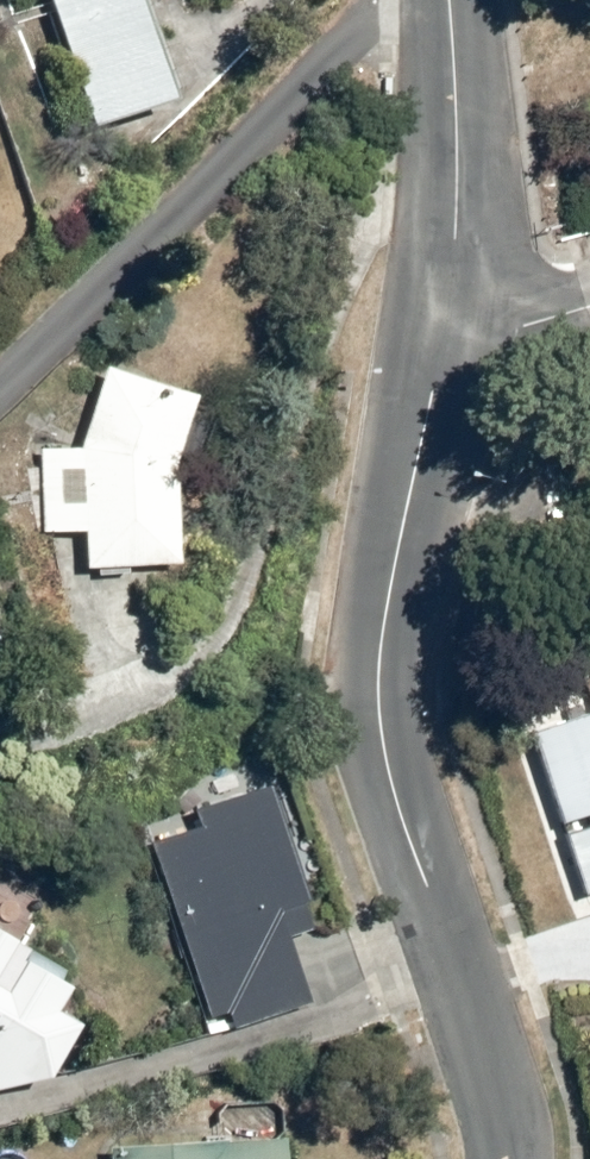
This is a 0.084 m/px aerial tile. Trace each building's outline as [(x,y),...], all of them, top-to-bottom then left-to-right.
[(98,134),(189,107),(157,0),(58,0),(98,134)] [(209,392),(112,361),(85,443),(41,446),(45,539),(90,537),(91,577),(192,573),(187,461),(209,392)] [(589,889),(589,677),(525,700),(589,889)] [(286,790),(151,831),(215,1039),(317,1008),(294,932),(327,922),(286,790)] [(54,1092),(113,992),(0,925),(0,1093),(54,1092)] [(117,1142),(118,1158),(299,1158),(298,1138),(117,1142)]
